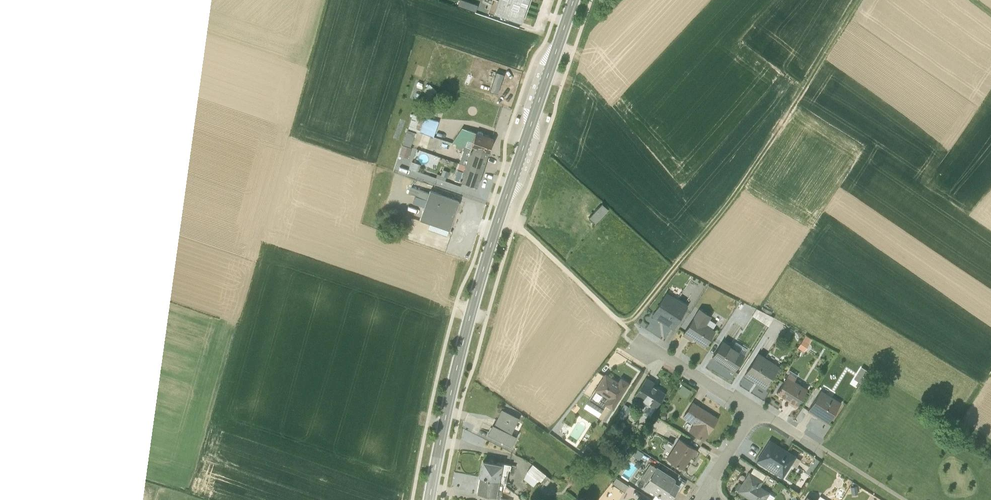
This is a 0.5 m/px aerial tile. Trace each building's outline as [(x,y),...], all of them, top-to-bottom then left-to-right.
[(504,0),(491,0),(488,10),(520,21),(521,17),(524,18),(527,8),(504,0)] [(527,8),(530,0),(504,0),(527,8)] [(497,70),(491,89),(498,91),(504,72),(497,70)] [(433,137),(438,121),(413,113),(408,128),(433,137)] [(454,143),(487,153),(492,138),(481,135),(482,133),(478,131),(477,133),(461,128),(452,142),(454,143)] [(487,153),(456,144),(455,147),(462,149),(458,163),(482,170),(487,153)] [(459,163),(454,179),(476,186),(482,170),(459,163)] [(437,174),(435,177),(444,180),(446,177),(448,172),(443,170),(440,175),(437,174)] [(429,193),(410,187),(408,193),(426,200),(419,220),(430,223),(427,229),(446,236),(458,201),(429,191),(429,193)] [(595,223),(607,209),(601,203),(589,217),(595,223)] [(686,305),(667,292),(652,315),(672,328),(686,305)] [(773,317),(754,307),(751,314),(751,315),(768,326),(773,317)] [(711,315),(698,308),(682,334),(690,340),(692,338),(705,346),(715,330),(712,328),(715,323),(709,319),(711,315)] [(805,349),(813,337),(807,333),(799,345),(805,349)] [(765,389),(779,366),(765,357),(777,338),(771,334),(758,353),(757,353),(743,375),(765,389)] [(731,346),(722,340),(710,358),(732,372),(744,354),(743,353),(746,348),(735,341),(731,346)] [(787,402),(795,407),(806,388),(793,380),(797,374),(789,370),(788,372),(776,393),(788,400),(787,402)] [(611,409),(628,383),(620,378),(618,383),(604,375),(603,376),(597,372),(589,385),(595,389),(587,402),(600,411),(605,405),(611,409)] [(654,382),(645,377),(634,395),(648,403),(643,412),(643,413),(648,416),(649,416),(664,392),(652,385),(654,382)] [(820,389),(807,410),(814,414),(815,414),(828,422),(840,402),(820,389)] [(702,439),(703,439),(717,418),(692,402),(682,416),(693,423),(688,430),(696,435),(693,440),(699,444),(702,439)] [(624,404),(616,416),(623,420),(630,408),(624,404)] [(492,425),(488,434),(512,445),(516,436),(511,433),(518,418),(501,409),(493,425),(492,425)] [(678,438),(666,458),(683,468),(690,456),(692,457),(697,450),(678,438)] [(794,456),(769,440),(757,460),(782,476),(794,456)] [(592,449),(586,446),(582,452),(587,456),(592,449)] [(637,449),(633,455),(639,459),(643,453),(637,449)] [(483,460),(480,476),(498,480),(505,485),(508,469),(509,469),(510,464),(496,462),(483,460)] [(649,463),(640,477),(646,481),(643,486),(655,494),(652,499),(654,499),(669,499),(679,485),(673,481),(675,479),(656,466),(655,467),(649,463)] [(546,486),(551,479),(532,464),(526,472),(523,478),(532,485),(535,480),(537,481),(538,480),(546,486)] [(749,473),(737,491),(752,499),(763,499),(764,499),(769,499),(772,496),(768,493),(769,492),(760,486),(762,481),(761,480),(765,474),(753,467),(749,473)] [(580,477),(573,471),(566,480),(573,486),(580,477)] [(477,491),(491,494),(490,496),(497,498),(497,499),(508,499),(499,498),(502,483),(498,480),(480,476),(477,491)] [(616,477),(612,484),(623,491),(627,485),(616,477)]
